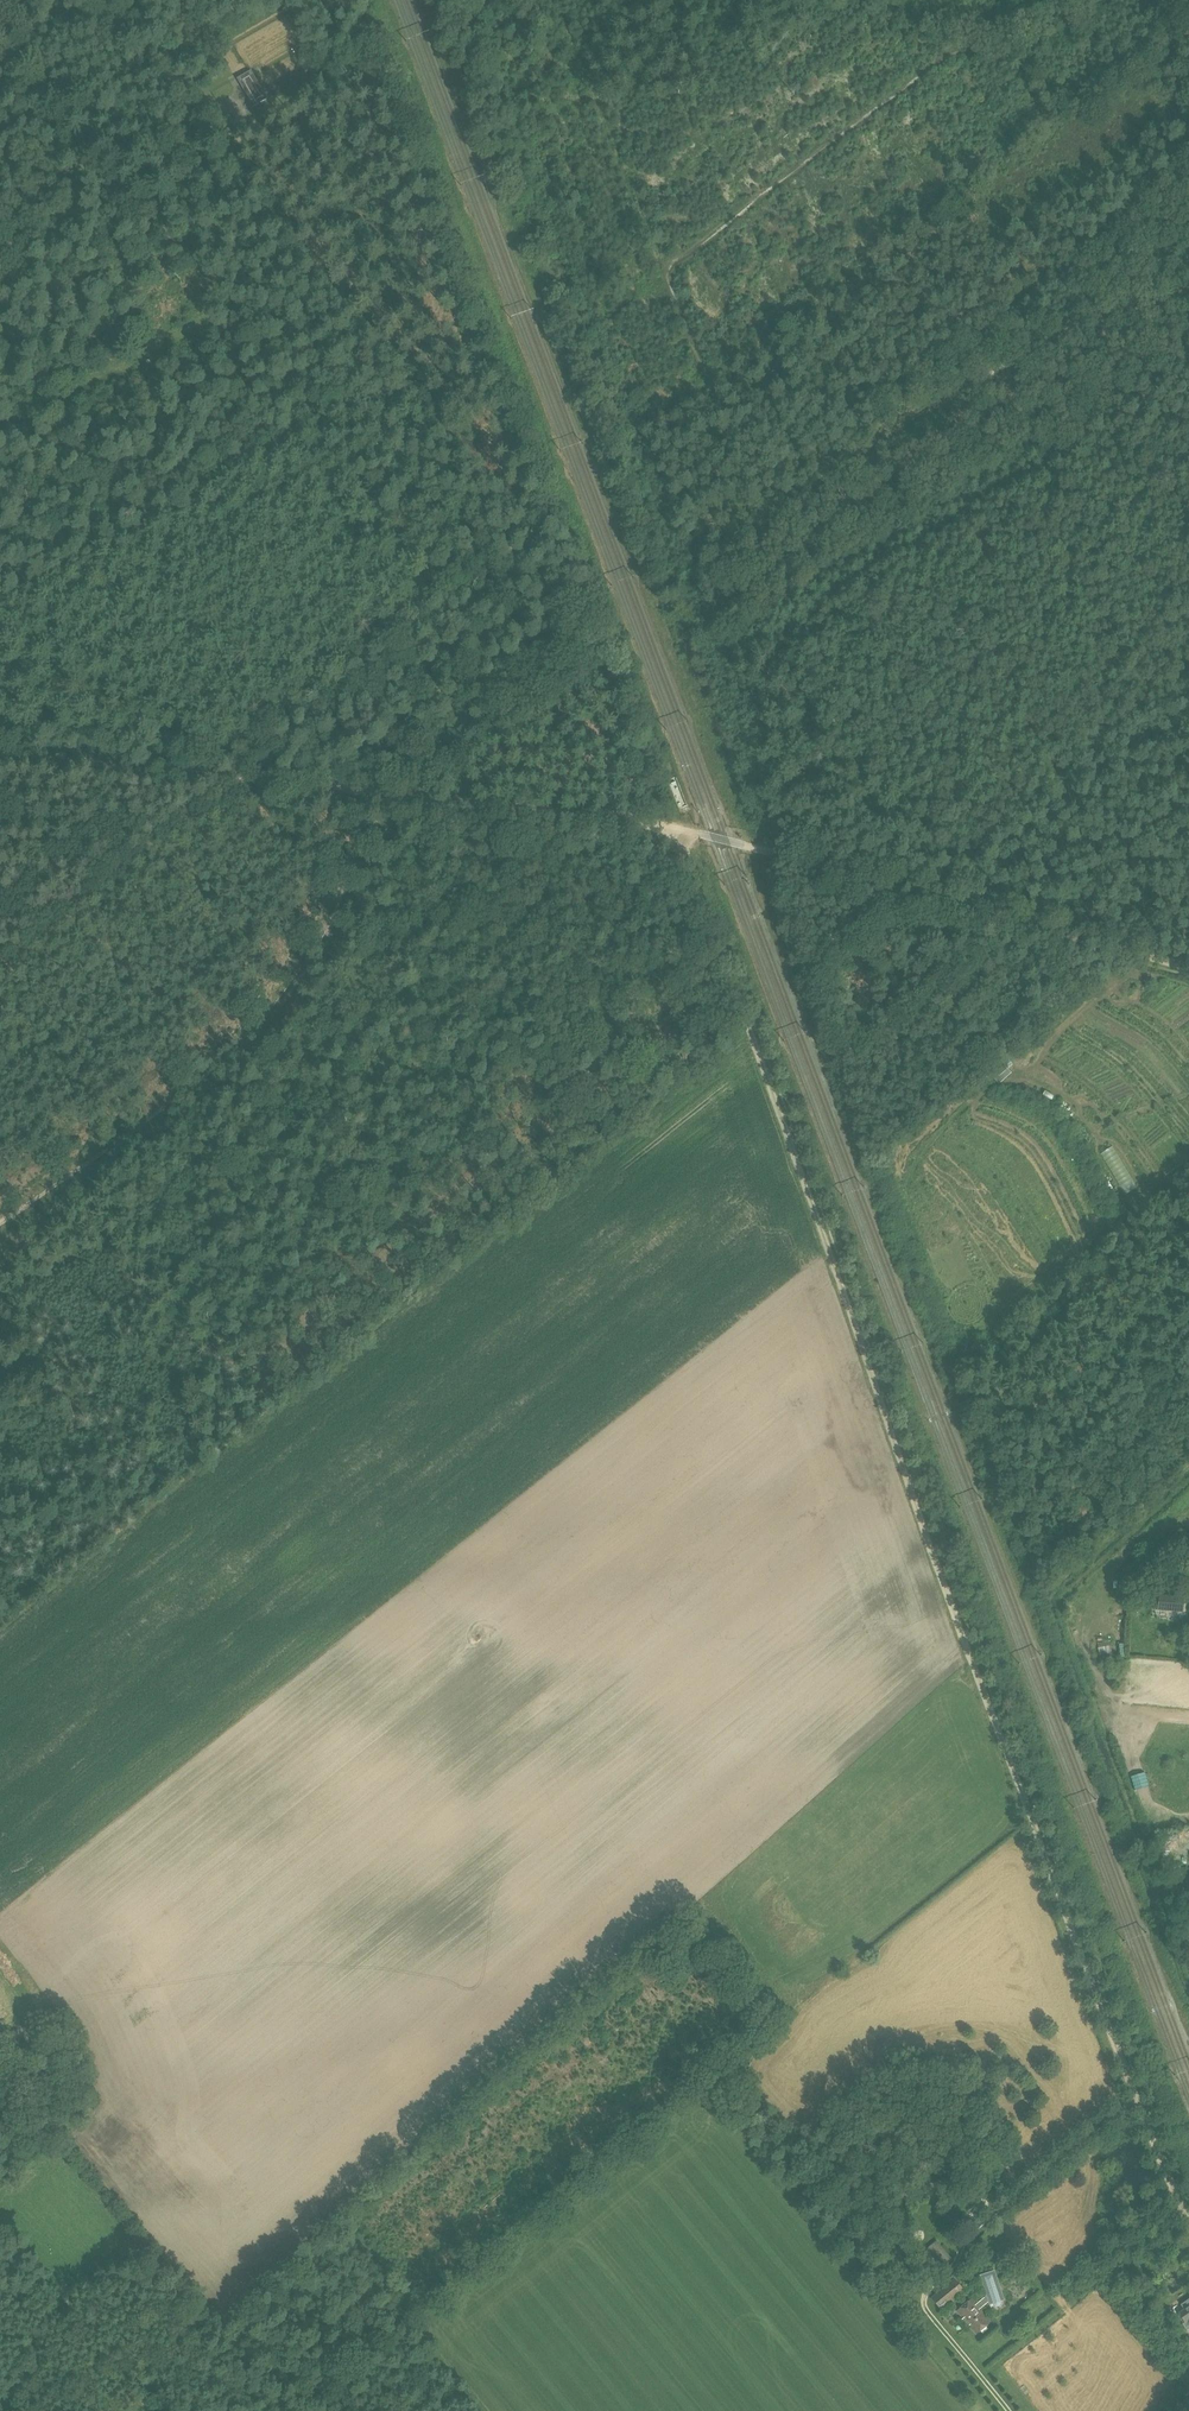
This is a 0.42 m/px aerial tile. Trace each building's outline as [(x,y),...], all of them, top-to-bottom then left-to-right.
[(237,78),(254,106),(268,98),(252,70),(237,78)] [(1000,1061),(1007,1068),(1011,1065),(1004,1057),(1000,1061)] [(998,1059),(990,1065),(999,1076),(1007,1069),(1007,1068),(1000,1061),(998,1059)] [(1180,1599),(1162,1601),(1163,1613),(1181,1610),(1180,1599)] [(1098,1647),(1099,1655),(1112,1653),(1111,1645),(1098,1647)] [(1176,1879),(1175,1874),(1174,1875),(1172,1865),(1170,1857),(1168,1855),(1165,1842),(1165,1841),(1158,1843),(1159,1843),(1162,1856),(1162,1857),(1165,1867),(1165,1866),(1171,1884),(1176,1883),(1175,1879),(1176,1879)] [(106,2139),(116,2138),(115,2131),(105,2132),(106,2139)] [(123,2143),(113,2151),(121,2160),(131,2151),(123,2143)] [(914,2259),(928,2276),(936,2269),(951,2257),(937,2240),(914,2259)] [(1133,2273),(1139,2282),(1145,2279),(1139,2269),(1133,2273)] [(940,2289),(949,2300),(970,2282),(960,2271),(940,2289)] [(957,2310),(976,2333),(990,2322),(979,2309),(989,2301),(990,2304),(992,2303),(993,2304),(993,2305),(994,2305),(995,2306),(996,2306),(997,2306),(998,2306),(999,2306),(1000,2305),(1001,2304),(1001,2303),(1001,2302),(1001,2301),(1001,2300),(1004,2300),(995,2272),(992,2273),(991,2272),(983,2274),(984,2276),(981,2277),(987,2295),(976,2304),(971,2299),(957,2310)] [(1188,2324),(1188,2298),(1181,2304),(1184,2308),(1179,2312),(1186,2321),(1187,2320),(1188,2324)]
